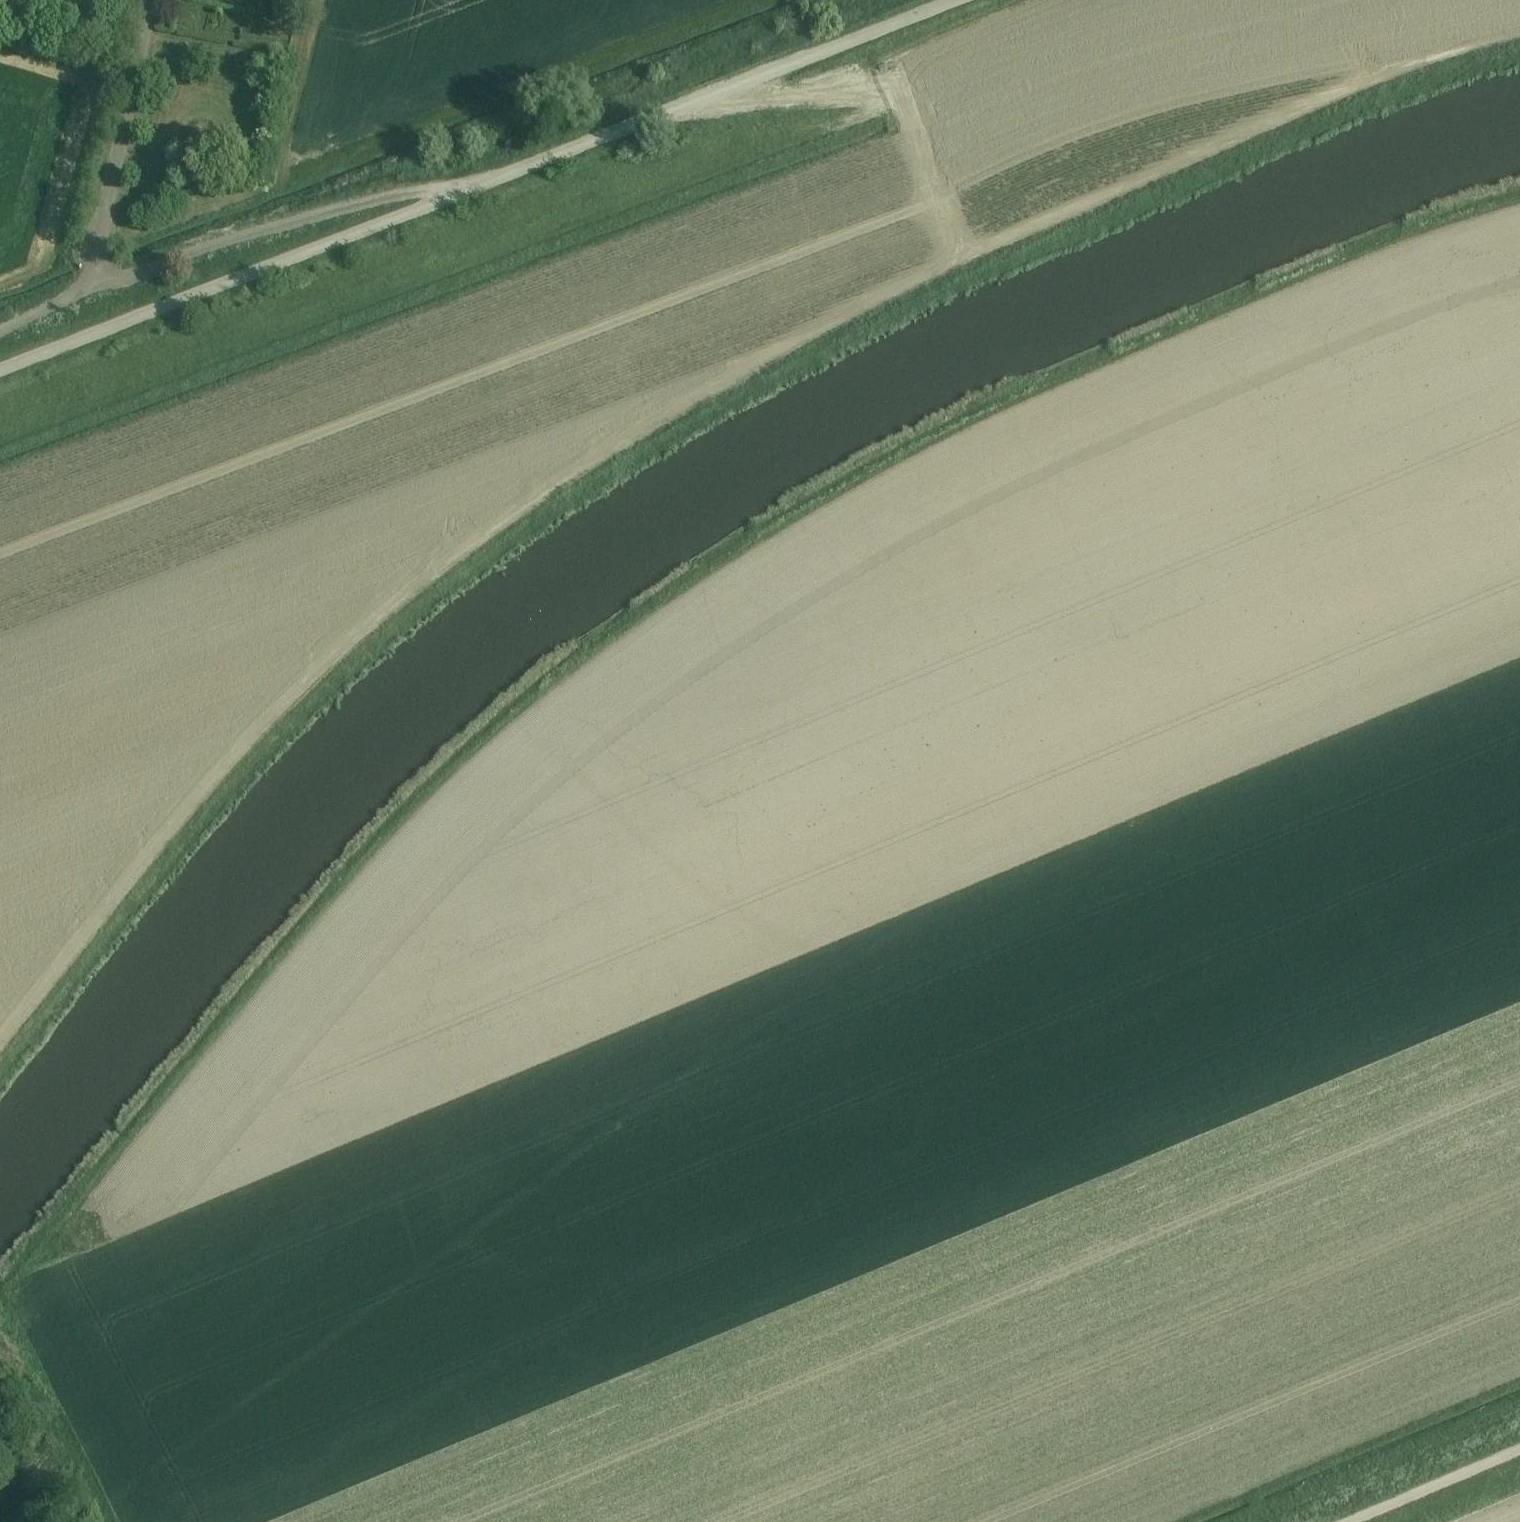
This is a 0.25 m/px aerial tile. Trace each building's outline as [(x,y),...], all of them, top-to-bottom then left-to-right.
[(9,17),(15,0),(0,0),(0,15),(9,17)]
